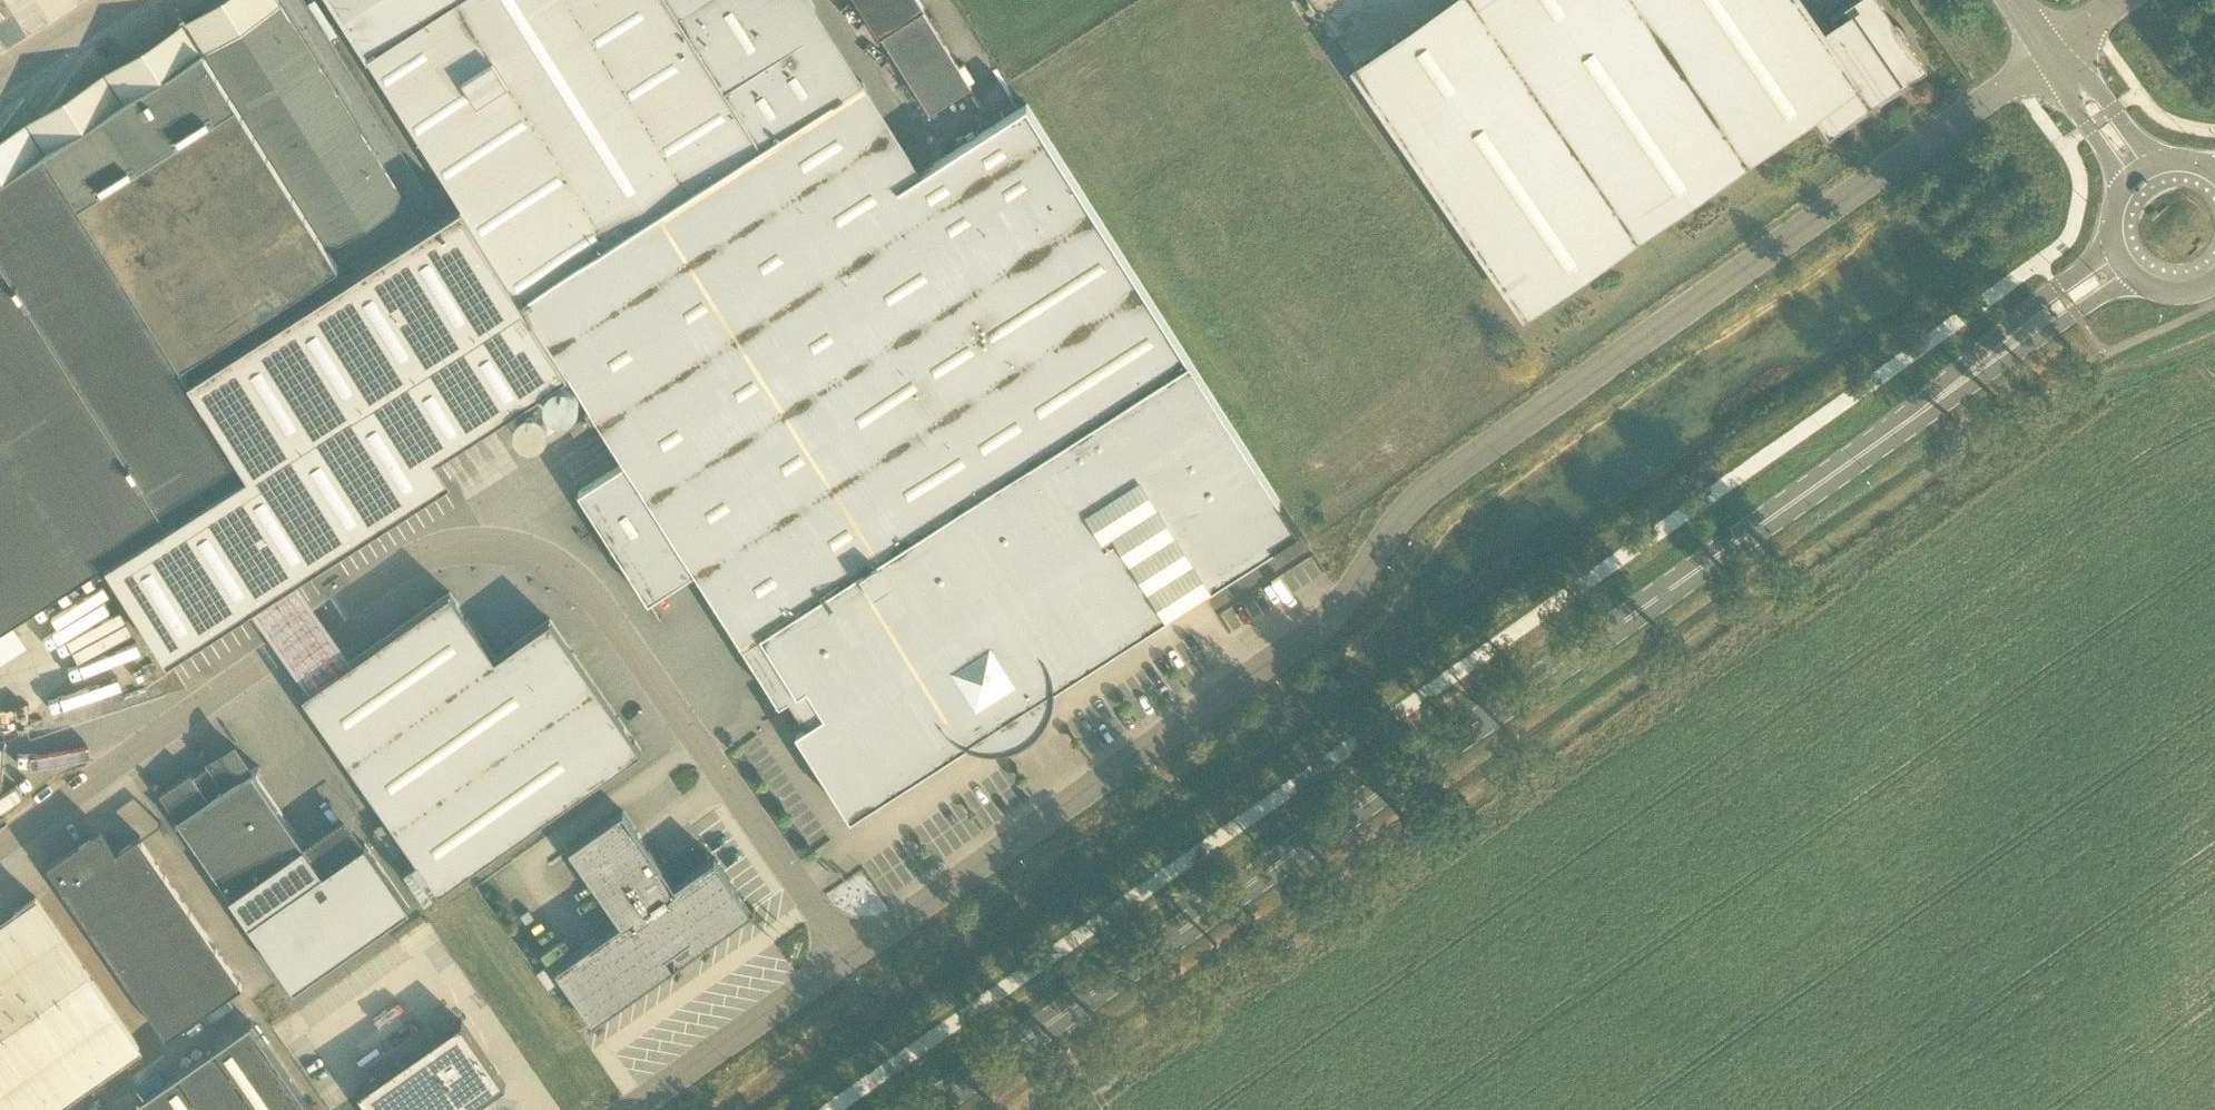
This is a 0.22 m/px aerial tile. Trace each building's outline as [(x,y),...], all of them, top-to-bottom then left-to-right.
[(334,245),(334,246),(408,199),(293,21),(280,0),(279,0),(281,2),(190,60),(209,90),(166,117),(147,87),(0,180),(0,630),(120,554),(248,473),(188,377),(180,366),(340,264),(330,247),(334,245)] [(855,799),(996,709),(1002,719),(1021,706),(1015,697),(1156,607),(1084,494),(1129,465),(1202,578),(1268,535),(1274,546),(1300,529),(1025,102),(897,185),(781,0),(332,0),(462,204),(188,377),(248,473),(120,554),(180,648),(458,471),(446,452),(570,373),(626,461),(579,491),(633,576),(645,568),(637,556),(672,533),(780,703),(789,697),(855,799)] [(931,109),(972,85),(923,9),(925,7),(920,0),(861,0),(931,109)] [(1523,316),(1813,114),(1830,138),(1867,112),(1863,105),(1876,96),(1881,103),(1927,71),(1878,0),(1858,0),(1821,25),(1803,0),(1629,0),(1408,151),(1523,316)] [(545,399),(545,402),(546,404),(547,406),(548,408),(550,410),(552,412),(554,413),(556,414),(558,415),(561,415),(563,415),(566,415),(568,414),(570,413),(572,412),(574,410),(576,408),(577,406),(578,404),(579,402),(579,399),(579,397),(579,394),(577,391),(576,389),(575,387),(573,385),(571,384),(569,383),(566,382),(564,381),(561,381),(559,382),(557,382),(554,383),(552,384),(550,386),(549,388),(547,390),(546,392),(545,394),(545,397),(545,399)] [(496,656),(465,612),(451,591),(303,694),(440,890),(642,749),(551,618),(496,656)] [(250,923),(324,871),(253,771),(260,766),(259,764),(228,786),(213,764),(216,762),(215,761),(194,776),(192,772),(160,794),(179,821),(176,822),(177,824),(179,822),(250,923)] [(675,884),(623,810),(570,847),(622,921),(555,967),(594,1022),(676,965),(675,963),(673,964),(667,955),(673,950),(679,958),(690,950),(685,942),(691,938),(697,947),(696,948),(697,950),(756,909),(755,907),(752,909),(715,857),(675,884)] [(241,984),(139,836),(107,858),(94,840),(90,843),(197,1015),(241,984)] [(365,842),(324,871),(250,923),(294,987),(410,906),(365,842)] [(197,1015),(90,843),(75,853),(78,857),(70,862),(67,859),(52,869),(65,888),(64,889),(165,1036),(197,1015)] [(140,1045),(115,1010),(88,971),(61,932),(36,897),(0,922),(0,1109),(47,1109),(140,1045)] [(342,1098),(350,1109),(462,1109),(505,1081),(459,1016),(342,1098)] [(252,1021),(124,1109),(314,1109),(252,1021)]
